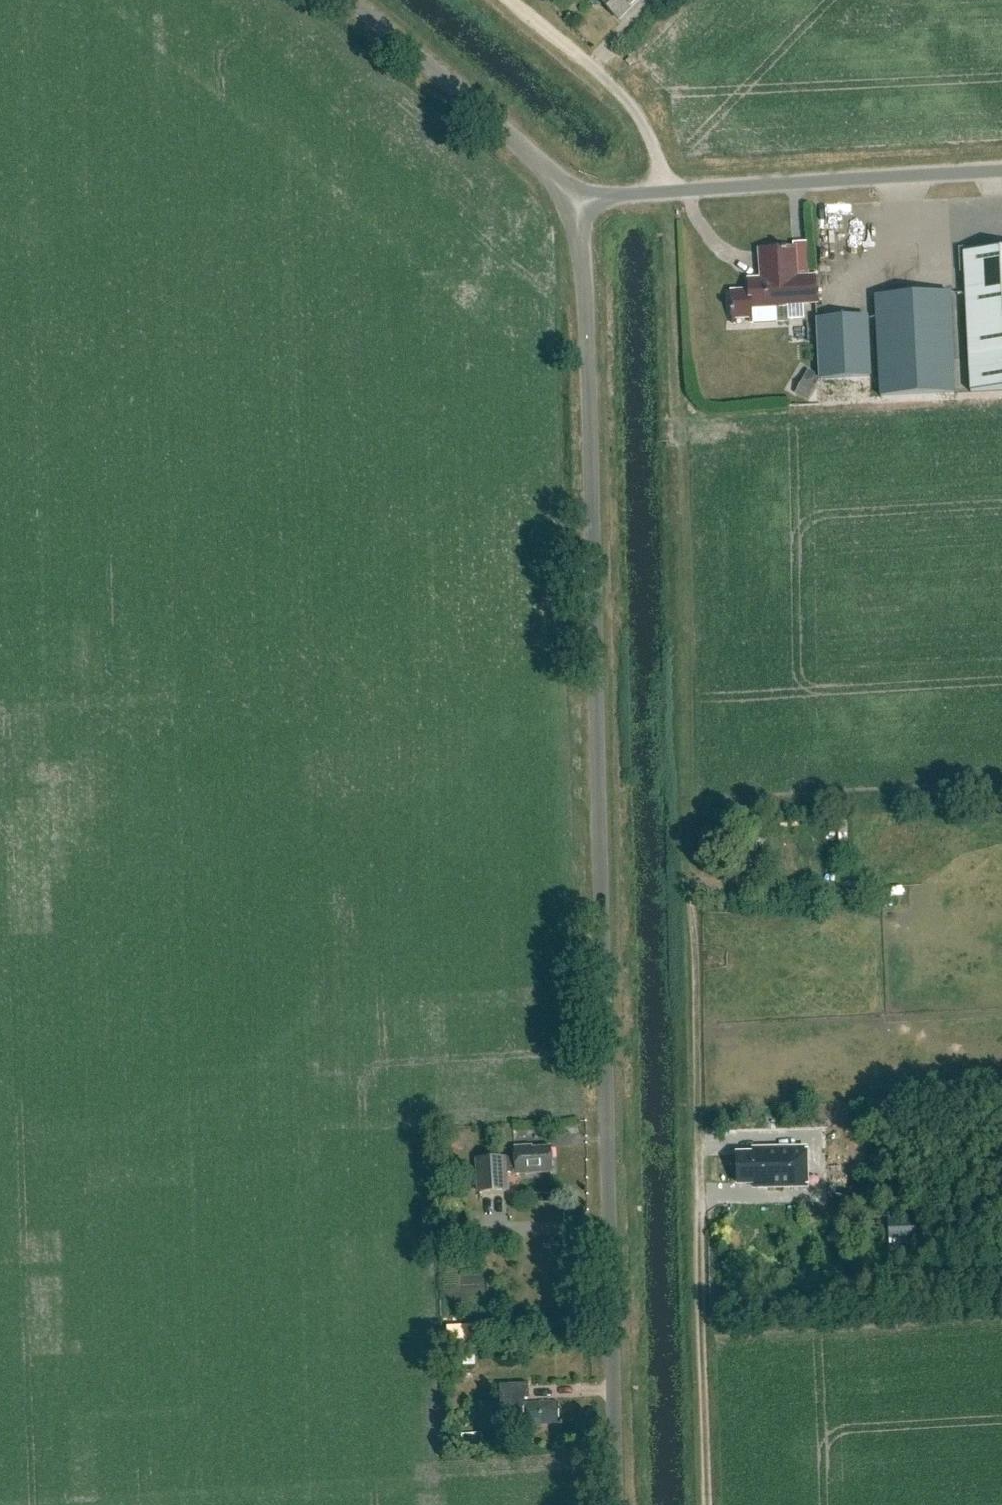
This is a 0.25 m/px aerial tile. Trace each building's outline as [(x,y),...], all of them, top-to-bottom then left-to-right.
[(620,21),(641,0),(598,0),(620,21)] [(795,279),(793,249),(761,250),(763,281),(749,282),(749,293),(731,294),(733,318),(752,317),(751,310),(776,308),(777,322),(788,322),(787,304),(816,302),(815,278),(795,279)] [(1001,391),(1001,251),(964,253),(971,392),(1001,391)] [(881,397),(955,393),(950,293),(876,297),(881,397)] [(821,379),(870,377),(867,317),(818,320),(821,379)] [(517,1175),(554,1173),(552,1145),(515,1147),(516,1158),(478,1160),(481,1193),(508,1191),(507,1174),(517,1174),(517,1175)] [(807,1149),(768,1150),(768,1154),(737,1155),(738,1184),(755,1184),(755,1188),(808,1187),(807,1149)] [(914,1221),(885,1222),(886,1238),(915,1237),(914,1221)] [(500,1385),(503,1431),(518,1430),(518,1426),(524,1426),(525,1428),(542,1427),(542,1426),(559,1425),(558,1402),(530,1404),(530,1399),(530,1384),(500,1385)]
